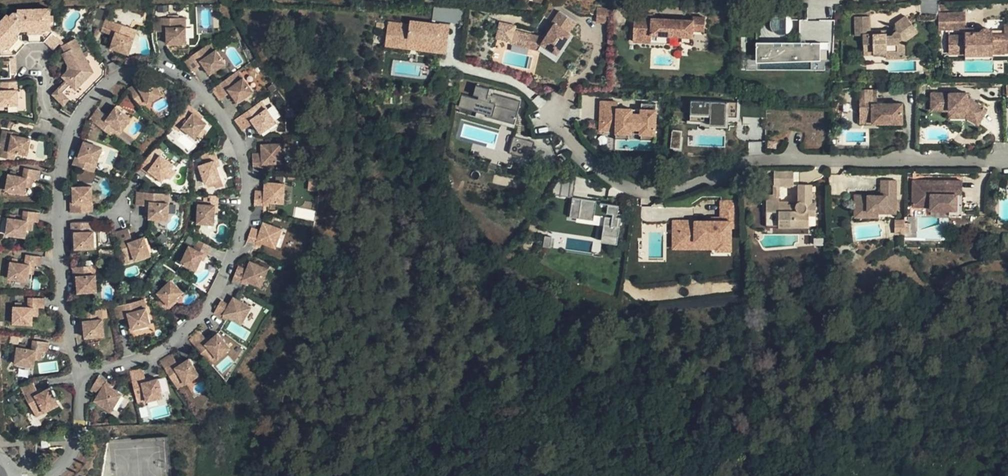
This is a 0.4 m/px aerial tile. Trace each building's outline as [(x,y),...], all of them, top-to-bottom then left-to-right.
[(45,6),(12,8),(13,12),(3,16),(1,14),(0,15),(0,58),(11,58),(11,56),(21,43),(28,41),(36,41),(39,42),(49,30),(45,25),(45,6)] [(434,7),(432,19),(460,23),(462,10),(434,7)] [(609,26),(610,10),(597,9),(595,25),(609,26)] [(561,13),(546,38),(538,50),(555,60),(577,23),(561,13)] [(967,13),(940,13),(940,29),(967,29),(967,28),(967,13)] [(654,15),(636,14),(634,41),(652,42),(653,35),(684,36),(684,30),(694,31),(705,31),(706,18),(694,17),(694,20),(679,19),(672,19),(654,18),(654,15)] [(176,16),(148,16),(150,30),(158,30),(163,30),(163,34),(163,42),(182,42),(182,25),(176,25),(176,16)] [(894,34),(893,35),(887,36),(887,34),(872,34),(871,31),(871,16),(856,17),(856,35),(864,35),(864,44),(874,44),(874,55),(887,54),(887,58),(905,57),(905,41),(918,32),(907,16),(896,24),(896,30),(896,31),(895,32),(894,33),(894,34)] [(101,17),(97,31),(110,36),(107,47),(125,53),(130,37),(123,35),(126,26),(101,17)] [(759,40),(759,61),(835,59),(834,18),(799,19),(799,39),(759,40)] [(409,25),(387,23),(385,48),(447,54),(450,23),(410,19),(409,25)] [(950,35),(951,53),(966,53),(966,55),(993,54),(993,53),(1006,53),(1006,42),(1007,42),(1007,25),(1005,25),(1005,34),(993,34),(993,33),(993,32),(992,31),(992,30),(991,30),(991,29),(990,29),(990,28),(989,28),(988,28),(987,28),(986,28),(985,28),(984,29),(983,29),(983,30),(982,31),(982,32),(967,32),(967,35),(950,35)] [(126,26),(123,35),(130,37),(133,28),(126,26)] [(56,38),(49,30),(39,42),(45,45),(49,48),(53,42),(56,38)] [(546,38),(516,30),(513,43),(538,50),(546,38)] [(684,36),(653,35),(652,42),(684,44),(684,43),(694,43),(694,37),(705,38),(705,31),(694,31),(684,30),(684,36)] [(63,40),(60,34),(56,38),(53,42),(57,46),(63,40)] [(70,36),(63,40),(57,46),(60,49),(58,54),(63,62),(64,68),(57,76),(61,79),(72,88),(77,82),(89,71),(70,36)] [(207,40),(201,45),(206,50),(211,45),(207,40)] [(874,44),(864,44),(864,55),(874,55),(874,44)] [(217,47),(214,49),(211,45),(206,50),(201,45),(181,60),(188,69),(198,61),(206,71),(211,71),(226,62),(217,47)] [(0,58),(0,78),(9,77),(8,70),(11,70),(11,58),(0,58)] [(238,69),(233,73),(239,81),(244,77),(238,69)] [(233,73),(211,88),(220,100),(228,94),(231,92),(234,96),(238,102),(253,91),(244,77),(239,81),(233,73)] [(135,80),(124,86),(133,100),(141,95),(145,101),(159,91),(150,75),(145,78),(137,83),(135,80)] [(143,75),(135,80),(137,83),(145,78),(143,75)] [(9,81),(0,81),(0,105),(10,104),(9,81)] [(491,89),(477,85),(474,95),(480,96),(479,99),(463,94),(459,106),(477,111),(479,112),(480,108),(489,111),(488,114),(488,117),(516,124),(516,123),(521,106),(522,101),(494,94),(493,96),(489,95),(491,89)] [(62,105),(67,97),(55,88),(49,96),(62,105)] [(523,97),(491,89),(489,95),(493,96),(494,94),(522,101),(521,106),(524,107),(525,102),(523,97)] [(987,107),(967,96),(967,91),(931,92),(932,110),(949,109),(967,109),(967,116),(979,123),(987,107)] [(878,92),(860,92),(860,124),(904,124),(903,104),(878,104),(878,92)] [(141,95),(133,100),(137,106),(145,101),(141,95)] [(267,107),(262,100),(257,103),(262,111),(267,107)] [(731,100),(693,100),(693,113),(713,113),(713,124),(731,125),(731,100)] [(198,135),(202,131),(203,128),(200,124),(204,120),(198,116),(200,113),(185,101),(174,115),(180,120),(175,125),(190,137),(194,132),(198,135)] [(257,103),(235,118),(243,130),(251,124),(254,122),(257,126),(261,132),(277,121),(267,107),(262,111),(257,103)] [(614,103),(600,103),(600,131),(616,131),(618,136),(661,135),(660,107),(614,108),(614,103)] [(94,107),(86,118),(107,133),(112,125),(119,130),(129,116),(114,105),(110,111),(106,116),(101,112),(94,107)] [(105,107),(101,112),(106,116),(110,111),(105,107)] [(479,112),(477,111),(475,118),(515,129),(517,123),(516,123),(516,124),(488,117),(488,114),(479,112)] [(112,125),(107,133),(114,138),(119,130),(112,125)] [(0,130),(0,158),(2,158),(4,150),(9,151),(22,154),(29,155),(32,138),(25,137),(14,135),(6,134),(7,131),(0,130)] [(533,142),(513,137),(509,152),(529,157),(533,142)] [(74,153),(70,164),(86,170),(89,162),(93,164),(100,147),(83,141),(80,148),(78,155),(74,153)] [(252,167),(262,166),(262,163),(267,163),(281,162),(280,143),(261,143),(261,152),(252,152),(252,167)] [(198,163),(198,165),(204,182),(220,177),(217,165),(215,159),(217,158),(214,149),(201,153),(203,162),(198,163)] [(154,157),(147,151),(142,158),(137,165),(147,173),(150,169),(155,174),(159,177),(161,174),(167,166),(171,161),(159,152),(154,157)] [(12,176),(5,175),(2,175),(1,192),(21,193),(22,186),(23,179),(28,180),(34,180),(36,168),(20,166),(19,176),(12,176)] [(172,170),(167,166),(161,174),(166,178),(172,170)] [(150,169),(147,173),(152,177),(155,174),(150,169)] [(795,177),(777,178),(777,195),(766,195),(767,212),(778,211),(779,227),(809,226),(808,205),(816,205),(815,184),(795,185),(795,177)] [(896,180),(882,180),(882,195),(855,195),(855,210),(878,210),(878,213),(896,213),(896,180)] [(926,180),(912,180),(912,206),(930,207),(929,209),(948,210),(948,215),(961,215),(962,181),(940,181),(940,183),(930,183),(930,185),(926,185),(926,180)] [(253,204),(262,204),(262,201),(268,202),(282,202),(283,183),(263,182),(263,189),(253,189),(253,204)] [(68,201),(69,211),(86,210),(86,204),(92,203),(91,185),(72,186),(73,191),(73,201),(68,201)] [(161,191),(135,191),(135,205),(143,205),(148,205),(148,210),(148,217),(167,217),(168,201),(161,201),(161,191)] [(217,194),(202,193),(202,203),(197,203),(196,222),(213,223),(213,212),(214,204),(217,204),(217,194)] [(625,204),(573,198),(571,216),(604,220),(602,239),(621,241),(625,204)] [(738,201),(718,201),(718,218),(670,219),(679,250),(734,251),(733,230),(738,230),(738,201)] [(17,222),(10,221),(4,220),(2,235),(22,238),(23,230),(25,222),(29,222),(34,223),(35,213),(19,210),(17,222)] [(93,220),(85,221),(86,231),(93,231),(93,220)] [(894,221),(895,234),(908,233),(907,220),(894,221)] [(85,221),(68,222),(69,234),(74,234),(75,241),(75,248),(94,247),(93,231),(86,231),(85,221)] [(245,241),(254,244),(255,241),(260,242),(273,247),(279,228),(260,222),(258,230),(249,228),(245,241)] [(125,226),(112,231),(122,256),(131,253),(133,259),(148,253),(142,234),(135,237),(130,239),(129,236),(125,226)] [(204,254),(209,245),(196,239),(192,247),(187,244),(179,259),(178,262),(193,270),(199,258),(202,253),(204,254)] [(131,253),(122,256),(124,262),(133,259),(131,253)] [(26,282),(26,274),(27,266),(34,267),(40,268),(40,257),(22,255),(21,265),(15,265),(9,264),(7,264),(6,280),(26,282)] [(231,278),(240,281),(241,278),(245,280),(259,286),(266,267),(248,260),(245,267),(236,264),(231,278)] [(87,264),(71,265),(73,277),(77,277),(77,284),(77,292),(96,290),(94,272),(88,272),(87,264)] [(160,293),(153,301),(166,311),(174,301),(172,299),(174,296),(182,287),(169,276),(157,291),(160,293)] [(239,294),(238,297),(235,303),(229,300),(220,313),(225,317),(229,312),(236,317),(244,323),(256,305),(249,299),(239,294)] [(138,306),(146,304),(143,296),(135,298),(138,306)] [(19,308),(12,308),(11,308),(11,325),(31,324),(31,318),(31,309),(37,309),(43,309),(43,298),(25,298),(25,308),(19,308)] [(135,298),(111,304),(114,318),(124,315),(129,314),(130,319),(132,326),(132,331),(151,324),(146,304),(138,306),(135,298)] [(82,330),(85,338),(103,335),(104,328),(103,317),(97,317),(96,309),(94,309),(80,310),(82,330)] [(229,312),(225,317),(232,322),(236,317),(229,312)] [(202,333),(191,342),(207,362),(214,357),(219,363),(223,359),(232,352),(219,337),(215,341),(211,344),(208,341),(202,333)] [(25,351),(18,350),(16,365),(34,368),(35,362),(36,353),(41,354),(48,355),(50,344),(33,342),(32,351),(25,351)] [(172,357),(160,364),(174,387),(181,382),(186,388),(199,379),(189,363),(184,366),(180,369),(177,365),(172,357)] [(214,357),(207,362),(209,364),(213,368),(219,363),(214,357)] [(143,373),(129,376),(136,402),(143,400),(145,407),(163,403),(158,384),(152,385),(147,386),(146,382),(143,373)] [(107,390),(109,387),(101,382),(92,395),(101,400),(97,407),(112,417),(123,400),(111,392),(107,390)] [(181,382),(174,387),(179,393),(186,388),(181,382)] [(34,383),(21,390),(34,415),(43,409),(46,415),(60,407),(52,391),(44,394),(41,396),(39,392),(34,383)] [(143,400),(136,402),(138,409),(145,407),(143,400)] [(43,409),(34,415),(36,420),(46,415),(43,409)]
